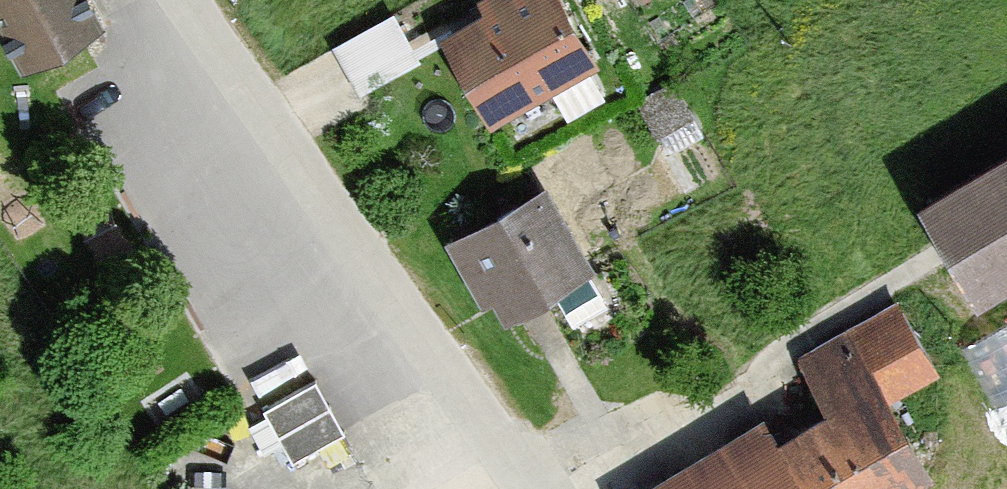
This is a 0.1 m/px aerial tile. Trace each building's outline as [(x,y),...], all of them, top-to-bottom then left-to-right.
[(28,75),(115,28),(100,0),(0,0),(0,25),(28,75)] [(456,39),(504,124),(607,66),(569,0),(525,0),(456,39)] [(395,13),(335,46),(363,96),(423,64),(395,13)] [(943,201),(1003,300),(1006,298),(1006,162),(943,201)] [(557,185),(454,240),(500,326),(603,271),(557,185)] [(955,475),(907,398),(951,375),(897,300),(794,358),(835,413),(796,439),(775,416),(653,488),(928,488),(955,475)] [(997,396),(1006,391),(1006,310),(966,329),(997,396)] [(294,445),(345,423),(322,371),(271,393),(294,445)]
